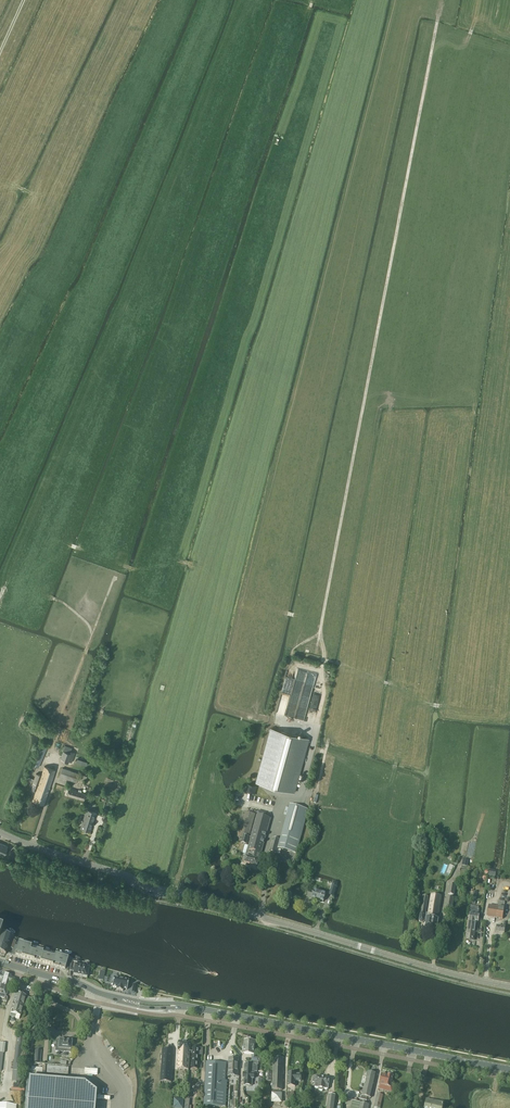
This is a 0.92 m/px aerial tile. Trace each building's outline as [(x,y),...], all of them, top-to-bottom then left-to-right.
[(309,739),(272,729),(257,782),(294,792),(309,739)] [(33,764),(35,765),(33,768),(35,769),(37,766),(39,767),(47,747),(41,744),(33,764)] [(61,759),(71,762),(75,753),(71,751),(72,748),(64,745),(63,751),(64,751),(61,759)] [(32,785),(33,785),(32,789),(36,790),(33,800),(43,804),(55,770),(45,766),(41,775),(36,773),(34,779),(26,776),(25,779),(33,782),(32,785)] [(60,776),(76,782),(79,774),(63,768),(60,776)] [(68,788),(66,795),(84,800),(86,793),(81,792),(82,790),(79,789),(78,791),(68,788)] [(276,854),(277,848),(296,853),(307,810),(290,806),(280,841),(273,839),(269,852),(276,854)] [(80,828),(89,831),(95,813),(86,810),(80,828)] [(242,843),(247,845),(255,814),(245,812),(240,833),(239,833),(237,838),(243,839),(242,843)] [(270,819),(257,815),(245,857),(244,864),(257,867),(259,861),(261,854),(263,845),(270,819)] [(307,897),(312,899),(312,898),(323,902),(325,894),(314,890),(313,892),(309,891),(307,897)] [(428,914),(425,914),(428,898),(422,897),(419,916),(418,921),(419,922),(420,923),(422,923),(424,922),(425,920),(426,920),(424,930),(436,931),(438,919),(441,896),(431,895),(428,914)] [(444,910),(451,911),(453,899),(446,898),(444,910)] [(487,917),(502,919),(504,908),(504,903),(498,901),(497,907),(489,905),(487,917)] [(466,941),(473,942),(476,922),(478,922),(479,915),(477,915),(478,910),(470,909),(470,914),(469,914),(466,941)] [(504,928),(505,923),(503,923),(502,927),(497,927),(496,933),(504,934),(504,933),(505,928),(504,928)] [(5,955),(5,954),(11,937),(11,936),(1,933),(0,936),(0,953),(5,955)] [(12,954),(14,955),(21,957),(24,945),(25,944),(18,943),(17,945),(15,945),(12,954)] [(24,945),(21,957),(27,959),(31,946),(25,944),(24,945)] [(31,946),(27,959),(33,961),(36,950),(30,948),(31,946)] [(36,950),(33,961),(40,962),(43,952),(36,950)] [(43,952),(40,962),(46,964),(49,954),(43,952)] [(49,954),(46,964),(52,966),(55,955),(49,954)] [(55,955),(52,966),(58,968),(61,957),(55,955)] [(61,957),(58,968),(65,969),(68,958),(61,957)] [(71,961),(69,971),(74,971),(73,975),(78,975),(78,976),(82,976),(87,977),(89,968),(88,968),(89,965),(84,964),(83,967),(80,966),(78,966),(79,962),(71,961)] [(3,986),(2,990),(7,991),(9,983),(13,985),(15,979),(14,979),(11,978),(11,976),(6,975),(3,986)] [(128,980),(113,977),(112,987),(116,988),(116,990),(122,991),(123,989),(126,990),(128,980)] [(9,1016),(15,1018),(19,1019),(20,1016),(26,996),(16,993),(10,1013),(9,1016)] [(58,1044),(56,1044),(55,1051),(58,1052),(58,1049),(66,1049),(66,1052),(70,1053),(71,1050),(72,1041),(67,1041),(63,1040),(59,1040),(58,1044)] [(190,1051),(190,1049),(191,1042),(178,1041),(178,1051),(179,1051),(178,1069),(188,1070),(189,1054),(189,1051),(190,1051)] [(243,1054),(244,1054),(254,1054),(254,1041),(244,1041),(243,1047),(242,1048),(242,1051),(243,1052),(243,1054)] [(192,1049),(190,1049),(190,1051),(189,1051),(189,1054),(190,1054),(190,1053),(192,1053),(191,1068),(197,1069),(198,1055),(202,1055),(202,1048),(199,1048),(199,1047),(198,1047),(193,1047),(192,1049)] [(162,1050),(160,1081),(171,1082),(173,1050),(162,1050)] [(228,1076),(237,1077),(238,1058),(229,1058),(228,1076)] [(273,1065),(272,1090),(282,1090),(283,1059),(269,1058),(269,1065),(273,1065)] [(206,1105),(207,1105),(225,1106),(226,1081),(221,1080),(222,1063),(210,1062),(206,1062),(204,1103),(206,1105)] [(243,1076),(243,1078),(244,1078),(244,1085),(245,1085),(246,1086),(246,1087),(247,1087),(248,1087),(249,1087),(250,1086),(252,1086),(252,1079),(254,1079),(254,1074),(252,1074),(252,1071),(257,1072),(257,1066),(253,1066),(253,1065),(245,1064),(245,1065),(244,1065),(244,1069),(245,1069),(244,1073),(243,1073),(243,1074),(243,1076)] [(47,1066),(46,1074),(68,1075),(68,1068),(47,1066)] [(288,1071),(287,1084),(295,1085),(295,1079),(301,1080),(301,1073),(296,1073),(296,1072),(288,1071)] [(361,1083),(364,1083),(361,1096),(358,1095),(358,1098),(367,1100),(367,1097),(370,1098),(372,1093),(376,1074),(367,1072),(366,1077),(363,1076),(361,1083)] [(378,1089),(383,1090),(384,1086),(390,1088),(393,1076),(392,1076),(391,1075),(389,1074),(388,1075),(387,1075),(387,1076),(381,1074),(379,1085),(378,1089)] [(318,1089),(319,1090),(322,1091),(323,1090),(323,1089),(328,1090),(329,1078),(316,1076),(316,1077),(313,1076),(312,1082),(315,1083),(314,1087),(319,1088),(318,1089)] [(96,1093),(96,1092),(84,1083),(28,1078),(27,1098),(26,1107),(94,1107),(96,1093)] [(327,1107),(333,1107),(335,1094),(329,1094),(327,1107)] [(374,1107),(380,1107),(382,1095),(377,1094),(374,1107)] [(369,1104),(347,1099),(345,1104),(351,1106),(351,1107),(368,1107),(369,1104)] [(443,1103),(426,1100),(424,1107),(442,1107),(443,1103)]
